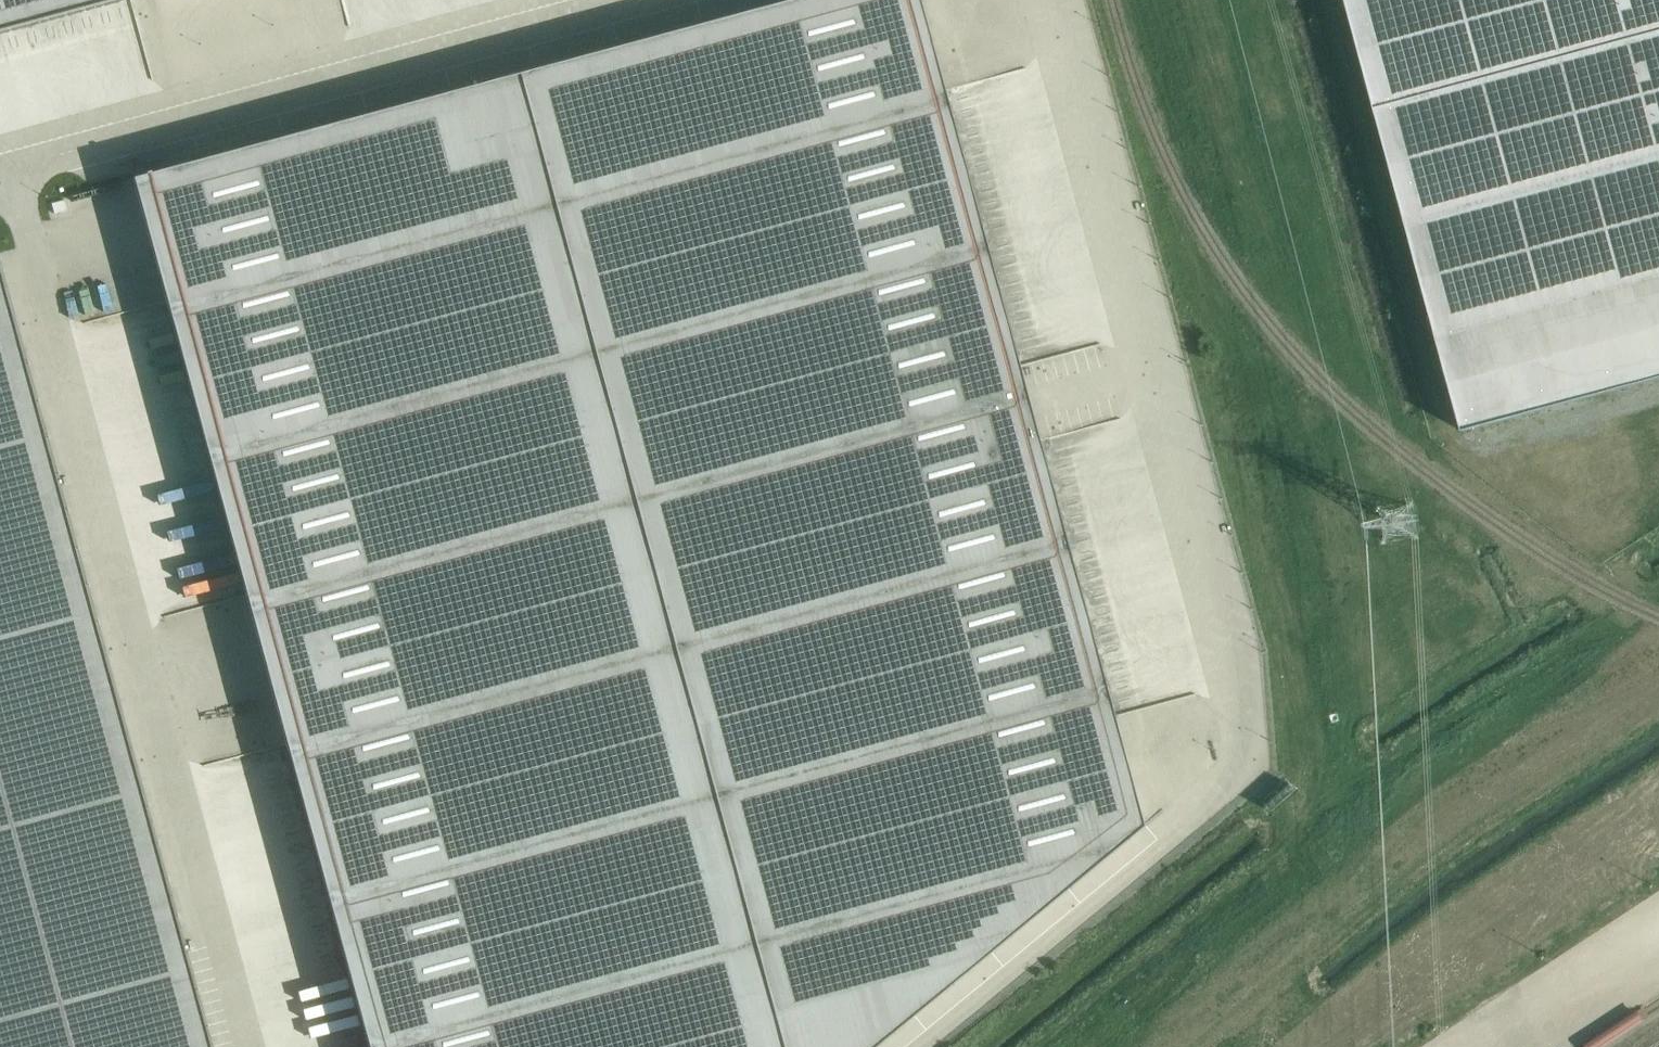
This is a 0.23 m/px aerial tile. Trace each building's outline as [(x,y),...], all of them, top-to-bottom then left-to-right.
[(111,0),(0,0),(0,30),(111,0)] [(132,177),(137,194),(368,1046),(872,1046),(1142,825),(919,0),(787,0),(404,104),(132,177)] [(1463,431),(1658,378),(1658,0),(1347,0),(1463,431)] [(0,277),(0,1046),(210,1046),(0,277)] [(1170,505),(1158,509),(1163,528),(1175,524),(1170,505)]
